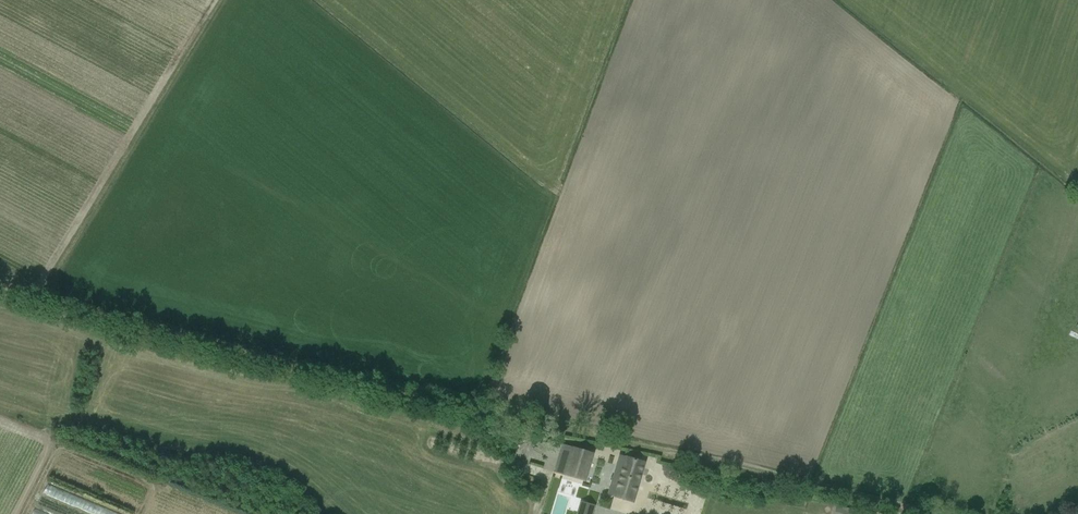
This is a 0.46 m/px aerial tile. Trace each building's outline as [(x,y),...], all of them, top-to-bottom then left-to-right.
[(584,479),(589,463),(592,453),(563,445),(560,455),(555,471),(584,479)] [(611,486),(609,493),(632,500),(640,473),(643,463),(620,456),(617,467),(623,468),(617,488),(611,486)] [(50,495),(99,513),(129,513),(54,485),(50,495)] [(567,513),(573,496),(565,494),(559,512),(567,513)] [(44,508),(60,513),(92,513),(48,497),(44,508)] [(856,510),(836,505),(834,513),(855,513),(856,510)]
